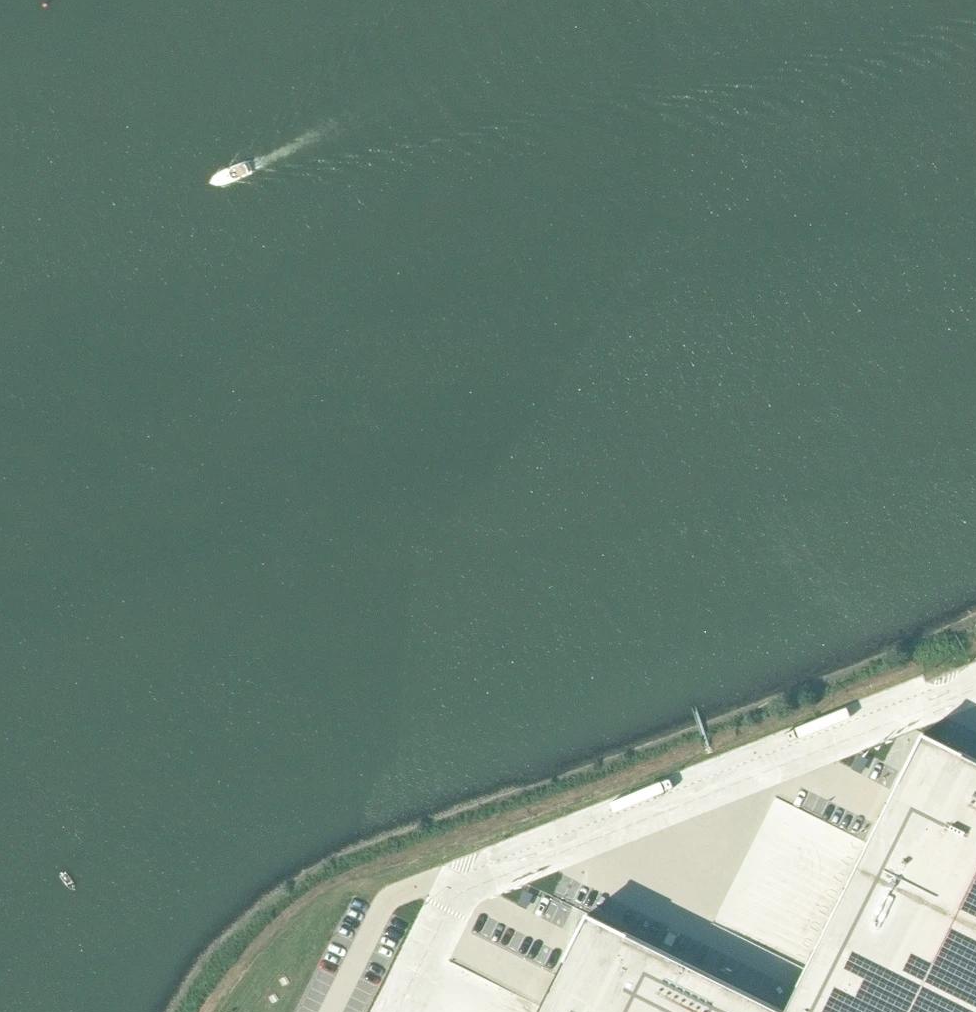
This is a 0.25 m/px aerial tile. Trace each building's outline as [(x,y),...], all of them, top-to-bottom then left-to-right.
[(925,733),(786,1011),(975,1011),(975,759),(925,733)] [(539,1011),(784,1011),(588,915),(539,1011)]
